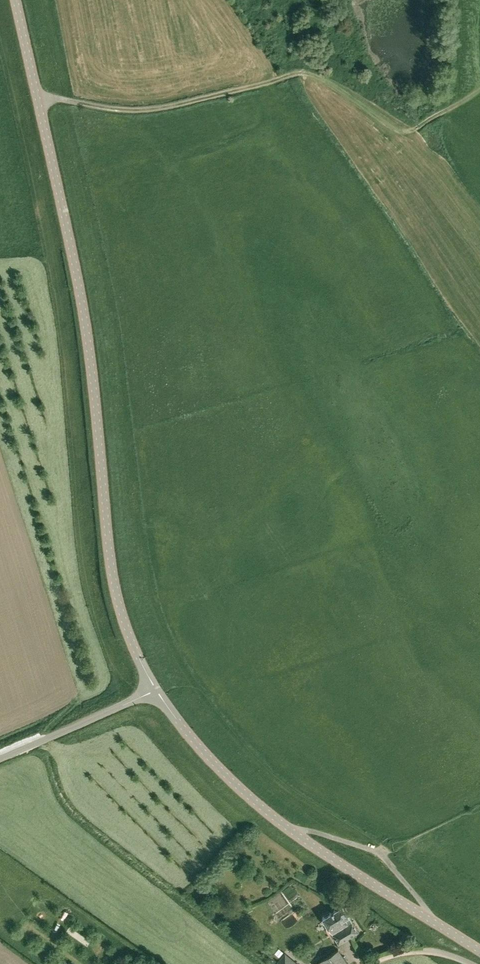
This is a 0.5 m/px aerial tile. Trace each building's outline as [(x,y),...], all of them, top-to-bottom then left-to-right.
[(333,910),(349,936),(358,931),(342,905),(333,910)] [(338,943),(349,936),(333,910),(322,917),(338,943)] [(381,919),(378,918),(375,919),(373,922),(374,925),(377,927),(380,926),(382,923),(381,919)] [(339,949),(315,963),(348,963),(339,949)]
